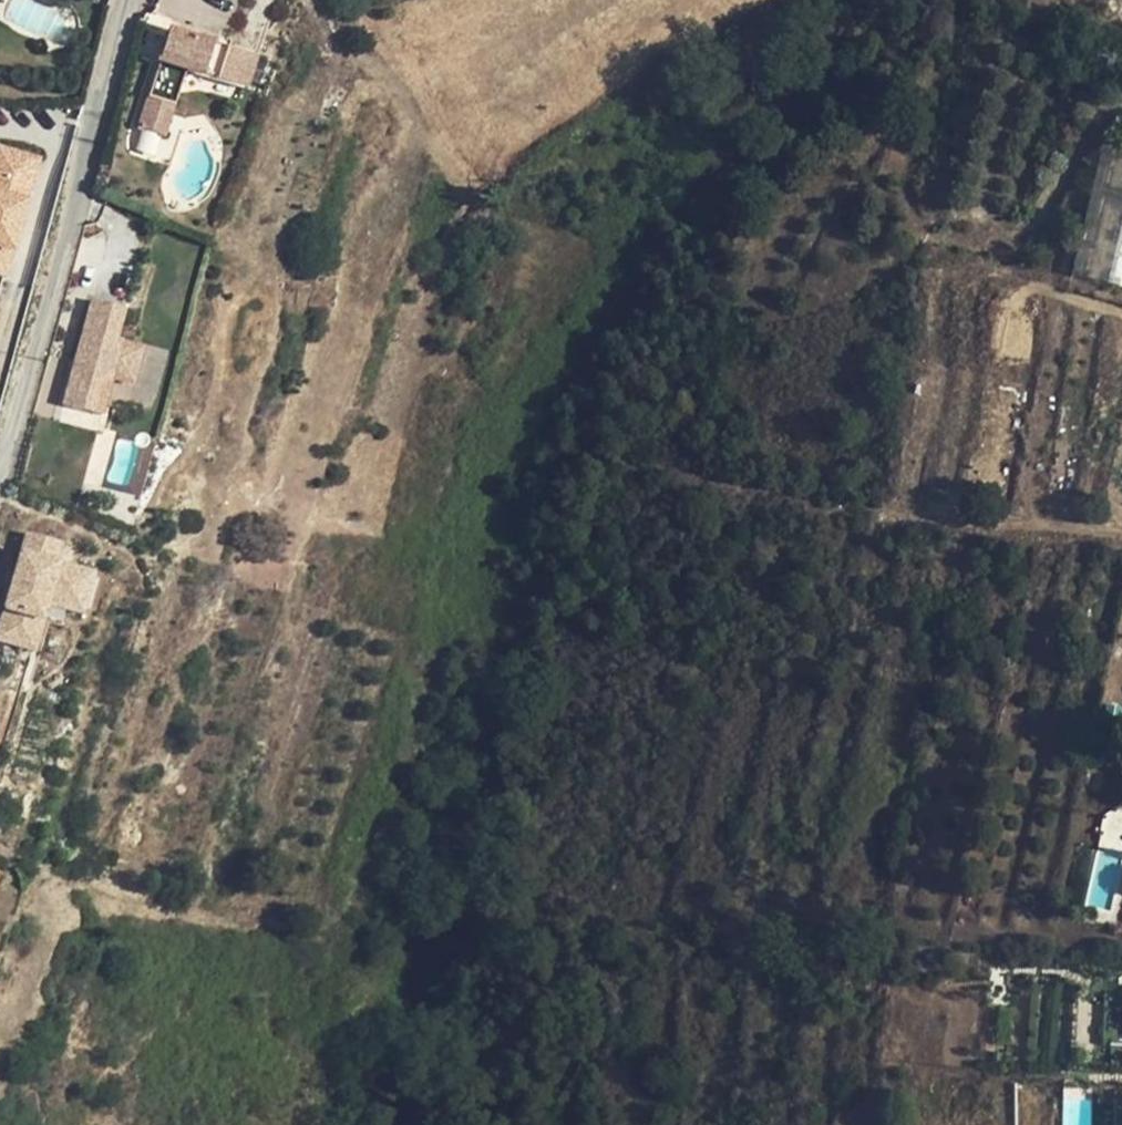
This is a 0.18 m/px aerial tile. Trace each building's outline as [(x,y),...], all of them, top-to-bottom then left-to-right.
[(250,91),(262,53),(171,24),(159,62),(250,91)] [(137,146),(165,151),(174,100),(146,95),(137,146)] [(44,159),(0,146),(0,148),(0,273),(11,276),(44,159)] [(123,307),(92,299),(64,404),(89,410),(98,379),(109,382),(112,374),(134,380),(143,344),(115,337),(123,307)] [(109,382),(98,379),(89,410),(101,413),(109,382)] [(67,541),(23,530),(0,623),(0,642),(40,652),(52,606),(88,614),(99,569),(62,560),(67,541)]
